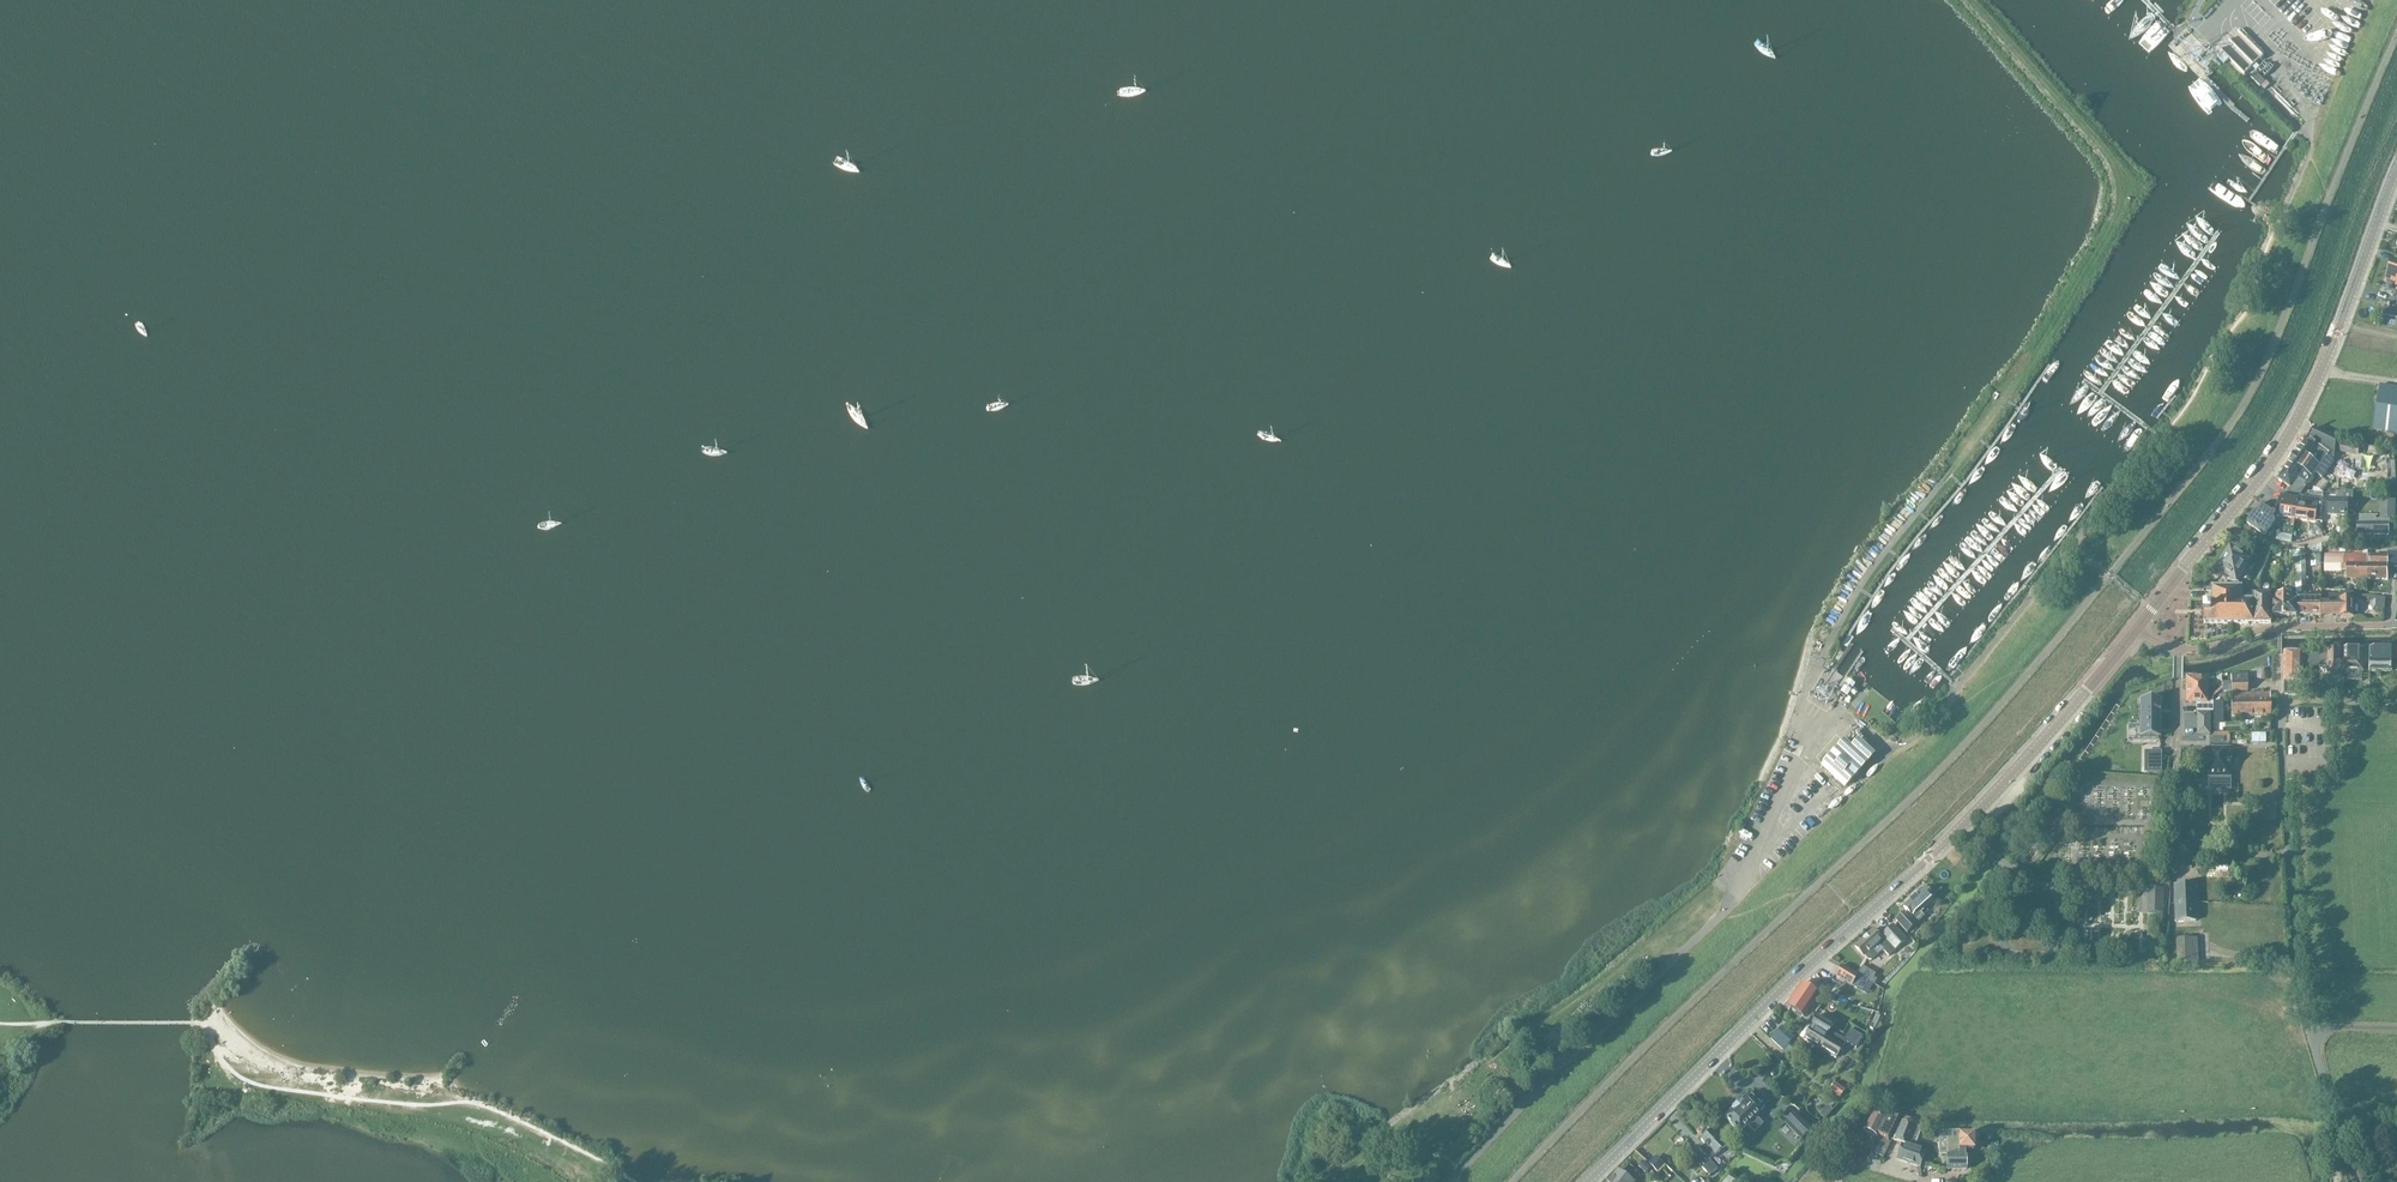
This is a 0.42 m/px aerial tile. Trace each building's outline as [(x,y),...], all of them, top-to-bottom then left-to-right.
[(2265,81),(2256,72),(2251,77),(2260,86),(2265,81)] [(2393,259),(2386,279),(2396,283),(2396,261),(2393,259)] [(2373,431),(2396,434),(2396,388),(2380,385),(2373,431)] [(2314,428),(2278,479),(2290,488),(2287,492),(2302,494),(2329,455),(2334,459),(2336,439),(2314,428)] [(2341,442),(2339,451),(2357,455),(2359,446),(2341,442)] [(2358,454),(2376,457),(2377,450),(2359,448),(2358,454)] [(2339,499),(2338,515),(2348,516),(2348,507),(2352,507),(2353,492),(2344,492),(2344,499),(2339,499)] [(2296,518),(2299,498),(2279,494),(2276,513),(2278,515),(2296,518)] [(2396,515),(2395,501),(2395,494),(2378,495),(2380,516),(2396,515)] [(2299,498),(2296,518),(2315,522),(2319,499),(2299,496),(2299,498)] [(2264,535),(2278,515),(2276,513),(2262,503),(2256,511),(2247,523),(2264,535)] [(2389,534),(2389,520),(2375,520),(2375,516),(2359,516),(2359,523),(2357,523),(2357,534),(2389,534)] [(2275,535),(2273,541),(2288,544),(2289,538),(2275,535)] [(2221,561),(2218,566),(2220,569),(2219,569),(2233,578),(2232,579),(2233,581),(2229,587),(2241,587),(2241,585),(2235,581),(2248,562),(2239,557),(2239,553),(2235,554),(2231,551),(2225,561),(2221,561)] [(2293,564),(2302,564),(2302,551),(2292,551),(2293,564)] [(2367,579),(2388,580),(2388,567),(2396,567),(2396,553),(2388,553),(2388,556),(2370,556),(2369,564),(2368,564),(2367,579)] [(2346,579),(2367,579),(2368,564),(2368,555),(2344,555),(2324,555),(2324,572),(2341,572),(2341,566),(2347,566),(2346,579)] [(2317,564),(2317,556),(2309,556),(2309,565),(2317,564)] [(2292,566),(2292,579),(2303,579),(2303,566),(2292,566)] [(2321,615),(2321,595),(2306,595),(2306,582),(2295,582),(2296,594),(2298,594),(2298,614),(2321,615)] [(2204,601),(2204,623),(2254,623),(2253,601),(2241,601),(2241,594),(2241,587),(2229,587),(2213,587),(2213,601),(2204,601)] [(2297,616),(2297,602),(2292,602),(2292,596),(2291,596),(2291,590),(2285,590),(2285,596),(2276,596),(2276,601),(2272,601),(2272,616),(2297,616)] [(2341,616),(2353,617),(2353,592),(2340,592),(2340,595),(2327,595),(2327,601),(2321,601),(2321,615),(2341,615),(2341,616)] [(2253,594),(2253,601),(2254,623),(2271,623),(2271,594),(2253,594)] [(2370,662),(2370,671),(2391,672),(2391,659),(2396,659),(2396,648),(2370,648),(2370,649),(2370,662)] [(2364,662),(2370,662),(2370,649),(2343,649),(2343,671),(2363,671),(2364,662)] [(2303,654),(2302,664),(2310,664),(2310,666),(2327,666),(2327,671),(2338,671),(2338,659),(2342,659),(2342,651),(2327,651),(2327,654),(2303,654)] [(2284,654),(2284,682),(2284,695),(2302,695),(2302,684),(2309,685),(2309,673),(2302,673),(2302,672),(2302,664),(2303,654),(2284,654)] [(2231,682),(2222,682),(2222,690),(2231,689),(2231,691),(2247,691),(2247,675),(2231,675),(2231,682)] [(2206,679),(2187,679),(2187,702),(2196,702),(2196,711),(2212,712),(2212,702),(2205,702),(2206,679)] [(1854,685),(1847,681),(1841,691),(1847,696),(1854,685)] [(1816,698),(1821,704),(1832,695),(1827,689),(1816,698)] [(2232,717),(2270,716),(2270,693),(2231,693),(2232,717)] [(2160,699),(2140,699),(2140,737),(2157,737),(2157,728),(2160,728),(2160,699)] [(2209,713),(2197,713),(2197,735),(2209,735),(2209,713)] [(1847,785),(1873,755),(1858,741),(1851,749),(1843,742),(1824,764),(1847,785)] [(2229,748),(2205,748),(2205,777),(2229,777),(2229,748)] [(2160,756),(2148,756),(2148,771),(2160,771),(2160,756)] [(1763,851),(1770,861),(1781,852),(1773,843),(1763,851)] [(2173,885),(2175,922),(2196,921),(2194,884),(2173,885)] [(1924,916),(1919,910),(1933,897),(1924,887),(1903,906),(1906,910),(1895,920),(1907,932),(1924,916)] [(2163,913),(2163,889),(2148,888),(2148,913),(2163,913)] [(1863,956),(1864,956),(1869,962),(1877,955),(1882,950),(1889,956),(1906,940),(1892,925),(1881,935),(1883,938),(1882,939),(1873,929),(1854,946),(1863,956)] [(2177,940),(2178,964),(2193,963),(2191,939),(2177,940)] [(1852,986),(1858,975),(1841,965),(1835,976),(1852,986)] [(1801,983),(1786,1005),(1803,1017),(1813,1003),(1806,998),(1812,991),(1803,984),(1801,983)] [(1810,1027),(1803,1039),(1819,1048),(1832,1026),(1817,1016),(1814,1021),(1811,1019),(1807,1026),(1810,1027)] [(1794,1038),(1782,1026),(1770,1038),(1783,1050),(1794,1038)] [(1844,1040),(1830,1031),(1819,1048),(1836,1058),(1846,1042),(1856,1048),(1863,1036),(1851,1029),(1844,1040)] [(1835,1083),(1829,1090),(1839,1097),(1844,1090),(1835,1083)] [(1748,1094),(1724,1117),(1739,1132),(1763,1109),(1762,1108),(1768,1102),(1760,1094),(1754,1100),(1753,1099),(1754,1098),(1751,1095),(1750,1096),(1748,1094)] [(1795,1112),(1784,1123),(1801,1140),(1812,1130),(1795,1112)] [(1887,1142),(1899,1119),(1888,1113),(1885,1120),(1872,1113),(1863,1130),(1887,1142)] [(1907,1147),(1901,1145),(1897,1160),(1919,1167),(1924,1152),(1914,1149),(1915,1144),(1910,1142),(1916,1127),(1902,1121),(1895,1141),(1907,1146),(1907,1147)] [(1709,1160),(1725,1146),(1711,1130),(1700,1139),(1705,1144),(1699,1150),(1705,1156),(1698,1163),(1709,1176),(1717,1169),(1709,1160)] [(1948,1155),(1947,1155),(1947,1169),(1966,1169),(1966,1155),(1965,1155),(1965,1151),(1974,1151),(1974,1136),(1959,1136),(1959,1139),(1948,1139),(1948,1155)] [(1645,1173),(1649,1169),(1643,1162),(1638,1167),(1645,1173)] [(1609,1181),(1632,1181),(1617,1171),(1609,1181)]
